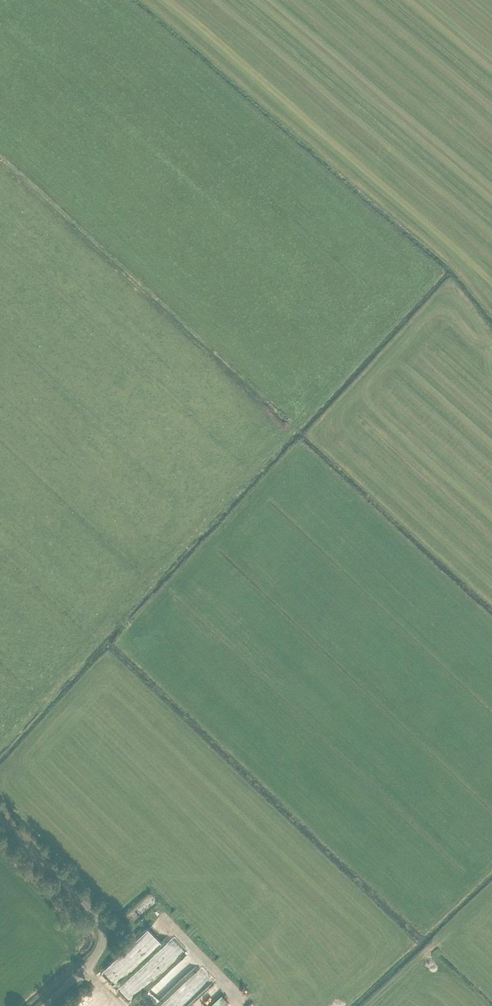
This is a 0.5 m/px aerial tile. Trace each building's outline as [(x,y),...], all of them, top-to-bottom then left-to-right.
[(116,978),(121,983),(128,976),(129,978),(137,970),(133,967),(154,947),(141,933),(102,972),(112,982),(116,978)]
